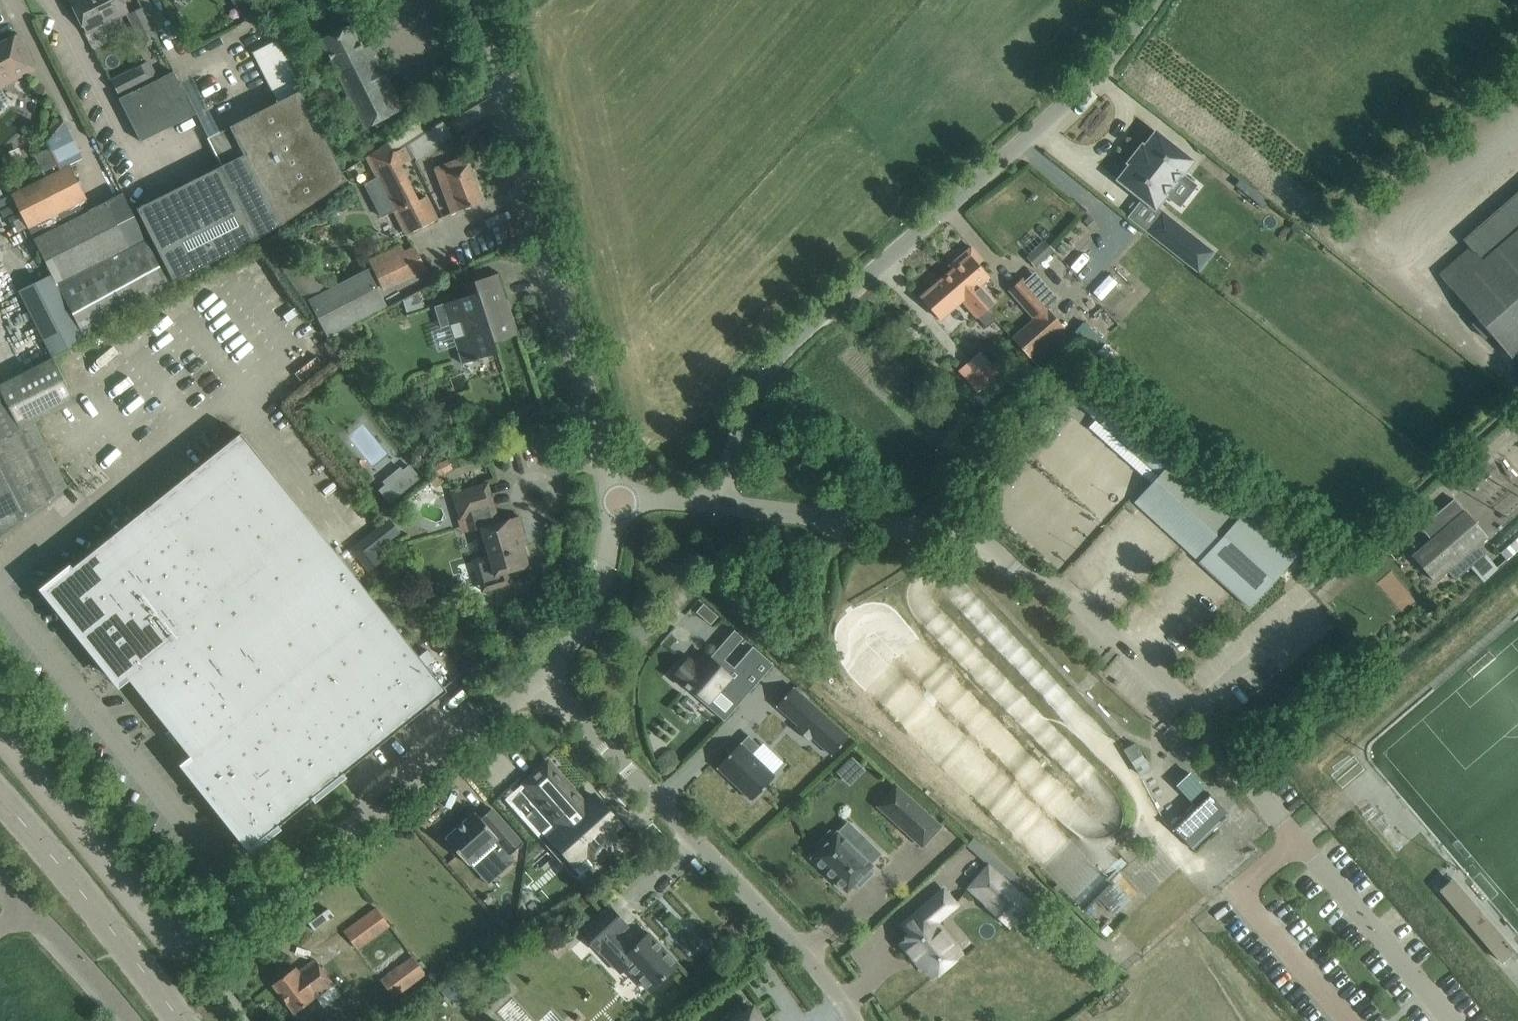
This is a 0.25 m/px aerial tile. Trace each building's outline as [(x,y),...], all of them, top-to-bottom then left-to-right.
[(87,32),(127,12),(121,0),(71,0),(87,32)] [(241,14),(244,12),(249,19),(261,11),(254,0),(231,0),(241,14)] [(151,40),(156,38),(142,9),(129,15),(138,33),(145,29),(151,40)] [(320,39),(365,128),(403,109),(370,45),(363,49),(350,24),(320,39)] [(1,86),(34,69),(18,36),(0,45),(0,111),(6,109),(6,107),(8,106),(8,103),(8,101),(1,86)] [(137,209),(174,282),(280,229),(345,180),(276,42),(253,53),(278,104),(208,139),(222,166),(137,209)] [(142,84),(134,70),(113,81),(120,95),(142,84)] [(173,71),(119,99),(141,142),(195,115),(173,71)] [(425,133),(407,145),(413,158),(415,157),(416,159),(451,137),(442,122),(425,133)] [(1154,208),(1178,177),(1180,179),(1183,176),(1181,175),(1191,161),(1156,133),(1144,148),(1142,146),(1128,163),(1130,165),(1118,180),(1154,208)] [(67,164),(82,156),(75,141),(59,149),(67,164)] [(407,145),(404,147),(393,153),(388,143),(366,157),(375,177),(359,185),(370,207),(387,199),(405,236),(438,220),(426,197),(417,201),(399,166),(410,160),(410,159),(413,158),(407,145)] [(465,157),(435,168),(452,213),(482,202),(465,157)] [(43,179),(12,195),(29,227),(51,276),(86,339),(86,340),(174,292),(123,193),(90,210),(85,199),(68,166),(43,179)] [(1438,275),(1452,290),(1477,319),(1472,323),(1485,339),(1490,334),(1516,365),(1517,363),(1517,192),(1461,242),(1468,250),(1438,275)] [(1162,213),(1147,231),(1188,264),(1202,245),(1162,213)] [(279,231),(262,243),(326,337),(387,306),(368,269),(330,288),(316,269),(309,273),(279,231)] [(1045,241),(1027,258),(1036,268),(1054,251),(1045,241)] [(412,249),(409,242),(369,260),(384,290),(427,270),(416,247),(412,249)] [(958,266),(952,271),(986,311),(995,303),(979,285),(989,277),(978,264),(983,261),(971,247),(954,262),(958,266)] [(943,279),(921,298),(934,313),(939,319),(961,300),(977,318),(986,329),(995,322),(986,311),(952,271),(943,279)] [(472,360),(473,362),(479,360),(479,358),(498,352),(494,342),(518,334),(498,273),(473,282),(476,293),(434,306),(441,327),(448,325),(461,364),(472,360)] [(51,276),(19,292),(52,356),(86,339),(51,276)] [(1021,278),(1007,290),(1031,317),(1033,319),(1012,338),(1030,358),(1064,327),(1049,311),(1046,308),(1043,304),(1024,282),(1021,278)] [(981,351),(957,371),(975,391),(976,392),(978,391),(999,372),(981,351)] [(68,489),(34,423),(76,401),(54,358),(0,387),(0,538),(68,489)] [(1114,395),(1095,417),(1155,471),(1159,474),(1134,502),(1199,561),(1234,593),(1250,607),(1251,605),(1300,552),(1238,496),(1229,507),(1175,458),(1180,453),(1114,395)] [(447,691),(241,433),(44,589),(119,683),(126,676),(192,759),(185,765),(251,848),(447,691)] [(413,484),(419,479),(409,466),(402,472),(413,484)] [(470,531),(481,528),(489,557),(474,561),(483,591),(510,584),(507,572),(529,566),(522,543),(520,543),(518,537),(524,536),(519,516),(499,522),(487,483),(453,493),(460,519),(466,517),(470,531)] [(390,503),(397,497),(387,484),(380,490),(390,503)] [(1420,527),(1433,543),(1415,559),(1435,582),(1447,571),(1455,580),(1485,554),(1477,545),(1486,537),(1454,499),(1420,527)] [(691,658),(675,674),(690,688),(693,685),(708,699),(719,687),(738,704),(774,665),(755,647),(735,668),(720,653),(713,660),(711,657),(701,668),(691,658)] [(792,687),(776,706),(798,725),(795,728),(809,741),(812,738),(832,755),(848,737),(792,687)] [(740,743),(717,767),(751,800),(774,776),(752,754),(759,746),(748,735),(740,743)] [(543,765),(513,792),(531,811),(532,811),(552,833),(547,838),(567,860),(577,850),(592,866),(616,843),(603,829),(611,820),(603,811),(601,813),(596,808),(598,806),(590,798),(581,806),(543,765)] [(1208,790),(1207,791),(1191,772),(1178,785),(1194,802),(1168,826),(1190,850),(1229,814),(1208,790)] [(896,786),(877,806),(908,835),(927,814),(896,786)] [(523,844),(491,809),(480,818),(475,812),(445,839),(447,841),(444,844),(454,855),(457,852),(468,865),(470,864),(479,874),(506,850),(511,855),(523,844)] [(820,849),(812,858),(847,891),(855,883),(859,887),(873,873),(868,869),(871,865),(870,864),(880,854),(868,842),(858,853),(852,847),(837,832),(834,835),(829,831),(815,845),(820,849)] [(1016,918),(1030,903),(988,866),(968,888),(989,906),(998,896),(1016,913),(1013,916),(1016,918)] [(1517,949),(1517,947),(1455,877),(1442,889),(1506,959),(1517,949)] [(1116,880),(1100,896),(1116,913),(1132,897),(1116,880)] [(933,977),(961,954),(935,923),(956,905),(943,890),(901,926),(909,935),(900,943),(913,959),(915,957),(933,977)] [(627,967),(649,991),(678,964),(649,933),(633,948),(619,933),(627,926),(609,907),(581,933),(599,952),(600,951),(620,973),(627,967)] [(357,949),(389,925),(376,908),(344,931),(357,949)] [(405,949),(374,971),(392,996),(423,974),(405,949)] [(340,995),(333,984),(315,960),(298,972),(295,968),(273,985),(295,1013),(316,997),(323,1008),(340,995)] [(753,1008),(742,1015),(738,1009),(729,1016),(728,1015),(724,1017),(725,1018),(721,1020),(761,1020),(753,1008)]
